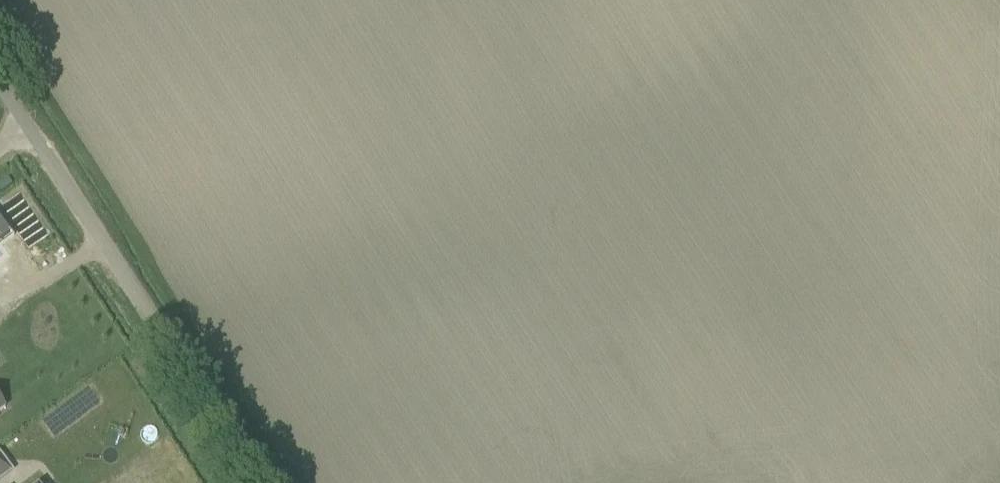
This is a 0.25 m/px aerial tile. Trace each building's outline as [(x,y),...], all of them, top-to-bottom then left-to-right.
[(10,232),(0,218),(0,240),(10,232)] [(11,471),(0,457),(0,480),(11,471)]
